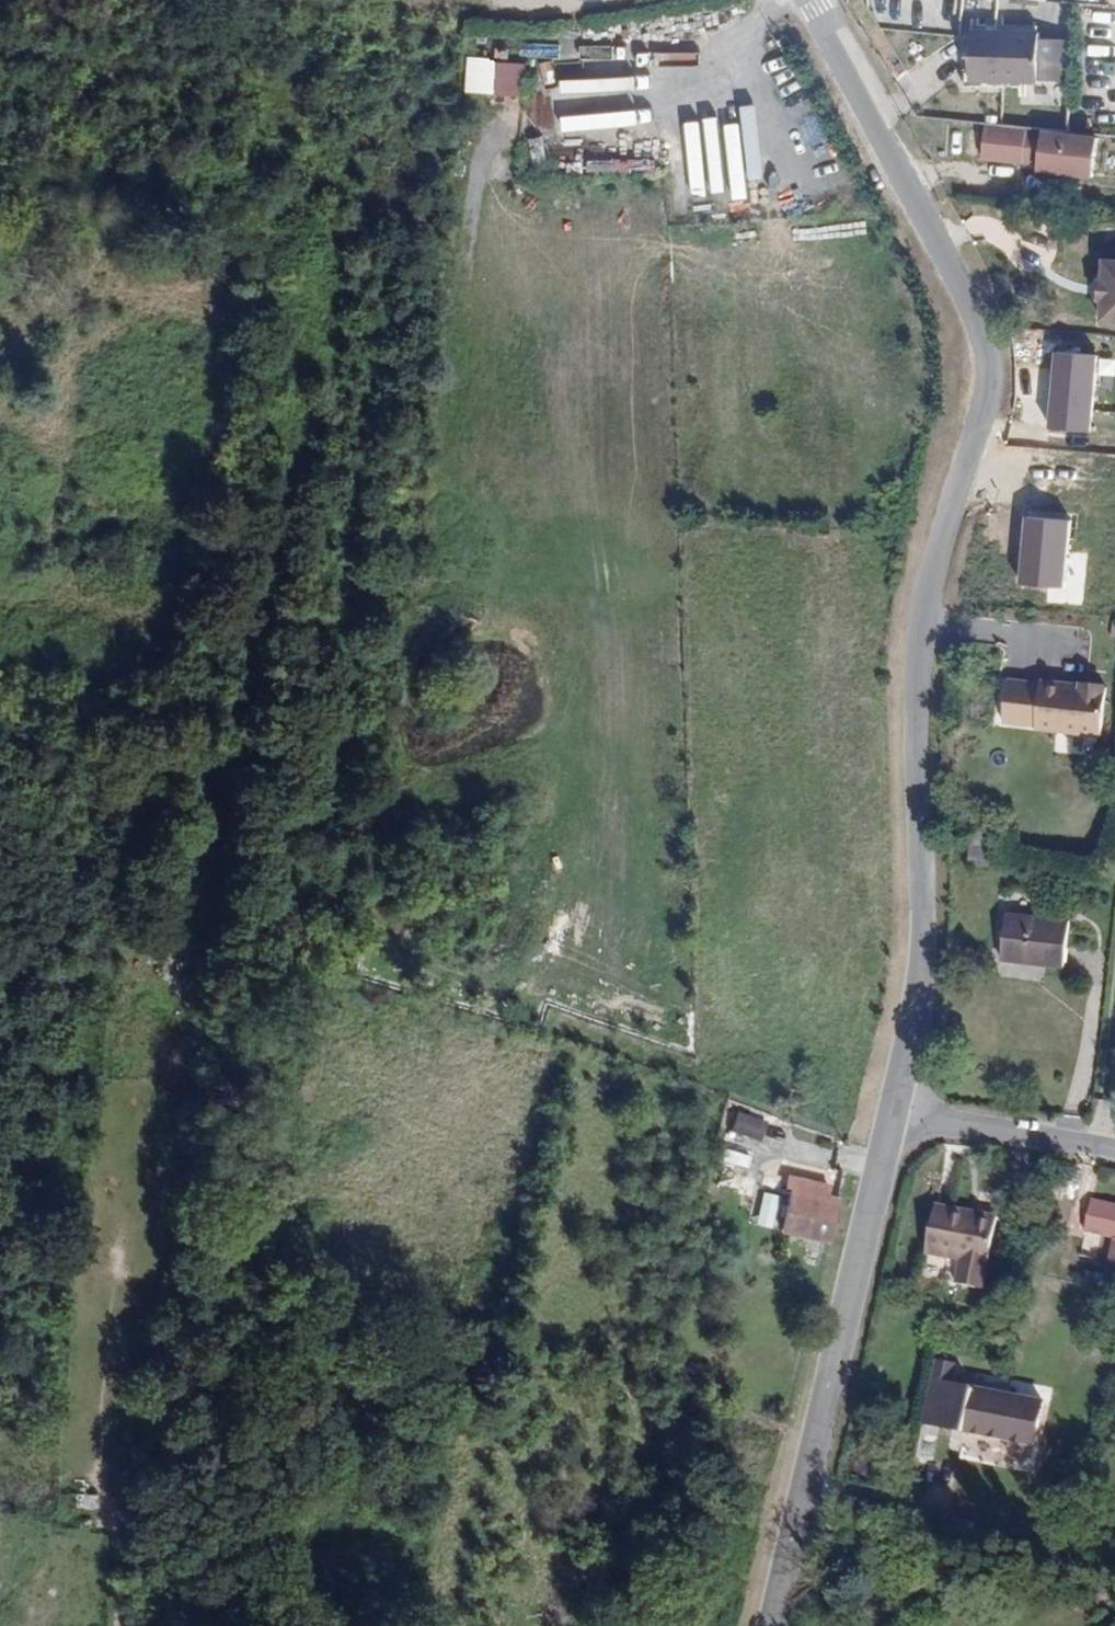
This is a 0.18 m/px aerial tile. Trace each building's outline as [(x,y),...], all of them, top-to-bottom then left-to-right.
[(1034,70),(1034,61),(1036,20),(968,17),(966,67),(1034,70)] [(1070,21),(1036,20),(1034,61),(1068,62),(1070,21)] [(459,60),(458,95),(522,98),(523,62),(459,60)] [(541,70),(542,101),(574,100),(573,69),(541,70)] [(1017,149),(1038,152),(1040,121),(982,115),(979,149),(1016,153),(1017,149)] [(1062,124),(1040,121),(1038,152),(1037,155),(1059,157),(1062,124)] [(658,135),(666,208),(725,202),(720,159),(679,163),(676,133),(658,135)] [(533,170),(545,168),(540,140),(528,142),(533,170)] [(559,151),(561,166),(629,159),(628,143),(559,151)] [(1094,289),(1098,289),(1096,311),(1114,313),(1114,251),(1101,250),(1099,269),(1096,269),(1094,289)] [(1097,355),(1055,351),(1050,405),(1052,406),(1050,428),(1090,431),(1097,355)] [(1069,520),(1029,516),(1023,583),(1064,586),(1069,520)] [(1035,718),(1035,721),(1100,726),(1105,676),(1080,673),(1080,679),(1066,678),(1066,674),(1038,673),(1038,675),(1006,673),(1003,715),(1035,718)] [(988,856),(989,823),(969,822),(967,855),(988,856)] [(1061,956),(1066,908),(1003,901),(998,950),(1061,956)] [(755,1133),(760,1118),(730,1108),(725,1123),(755,1133)] [(788,1171),(777,1222),(824,1232),(831,1196),(822,1194),(825,1178),(788,1171)] [(980,1282),(993,1209),(931,1197),(921,1246),(957,1252),(953,1277),(980,1282)] [(1105,1264),(1114,1266),(1114,1218),(1105,1264)] [(969,1403),(968,1409),(1039,1424),(1048,1381),(957,1362),(961,1342),(940,1338),(928,1395),(969,1403)] [(927,1401),(968,1409),(969,1403),(928,1395),(927,1401)]
